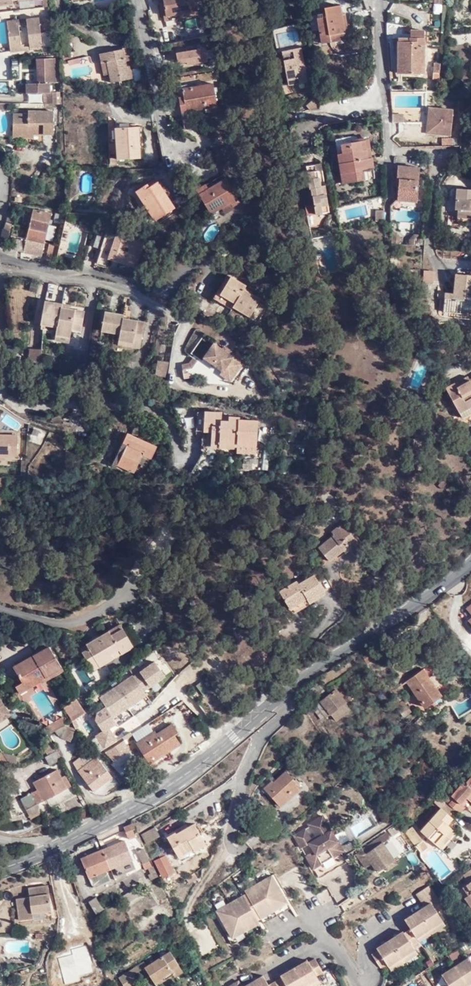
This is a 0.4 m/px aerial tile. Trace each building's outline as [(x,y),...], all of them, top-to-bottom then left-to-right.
[(165,15),(198,9),(196,0),(165,0),(165,3),(161,3),(162,15),(165,15)] [(340,9),(338,0),(333,0),(322,2),(323,8),(314,10),(319,37),(328,36),(327,29),(342,26),(340,9)] [(198,13),(198,9),(165,15),(166,19),(198,13)] [(343,9),(340,9),(342,26),(327,29),(328,36),(346,32),(343,9)] [(51,30),(49,17),(8,22),(10,46),(29,45),(30,50),(42,49),(40,31),(51,30)] [(422,73),(423,36),(424,28),(410,27),(409,35),(414,36),(414,40),(408,40),(400,39),(398,73),(422,73)] [(131,43),(124,44),(126,58),(133,57),(131,43)] [(126,58),(124,44),(100,48),(102,58),(107,57),(110,71),(111,77),(133,73),(131,64),(128,64),(126,58)] [(175,54),(176,68),(206,66),(206,52),(175,54)] [(298,84),(308,82),(302,53),(283,56),(290,90),(299,88),(298,84)] [(58,83),(58,75),(56,63),(50,63),(50,59),(40,60),(40,68),(38,70),(39,77),(40,84),(41,93),(43,93),(44,104),(60,105),(59,92),(51,93),(50,84),(58,83)] [(432,63),(431,72),(440,73),(441,64),(432,63)] [(194,79),(182,81),(187,106),(217,101),(212,80),(194,83),(194,79)] [(182,108),(187,106),(182,81),(176,83),(182,108)] [(41,93),(40,84),(26,85),(27,94),(41,93)] [(50,132),(50,128),(30,116),(30,108),(25,108),(25,113),(10,112),(10,131),(32,132),(50,132)] [(50,109),(30,108),(30,116),(50,128),(50,109)] [(452,136),(452,108),(427,108),(427,136),(452,136)] [(400,123),(399,114),(388,114),(389,123),(400,123)] [(421,132),(420,121),(401,123),(402,133),(421,132)] [(140,148),(139,128),(139,124),(125,125),(125,129),(117,130),(118,159),(141,159),(140,148)] [(359,143),(358,136),(352,136),(350,134),(339,137),(340,146),(337,148),(342,177),(359,175),(358,165),(370,163),(369,152),(365,152),(363,142),(359,143)] [(445,139),(444,147),(454,147),(454,139),(445,139)] [(464,139),(454,139),(454,147),(464,148),(464,139)] [(317,176),(316,169),(307,171),(311,195),(313,195),(316,208),(318,218),(318,219),(330,218),(327,198),(322,199),(321,191),(326,190),(324,175),(317,176)] [(401,202),(421,203),(423,169),(399,169),(399,180),(402,181),(401,202)] [(198,190),(200,193),(226,178),(227,178),(224,174),(198,190)] [(226,178),(200,193),(200,194),(201,196),(202,198),(211,213),(229,202),(231,204),(240,199),(234,190),(237,189),(230,176),(227,178),(226,178)] [(169,199),(158,183),(156,180),(138,193),(157,221),(175,208),(169,199)] [(163,180),(158,183),(169,199),(173,195),(163,180)] [(466,190),(460,189),(458,210),(461,210),(470,211),(470,190),(466,190)] [(33,208),(29,230),(37,230),(37,239),(46,240),(51,207),(43,206),(43,209),(33,208)] [(318,218),(316,208),(308,210),(309,220),(318,218)] [(470,220),(470,211),(461,210),(461,218),(470,220)] [(229,218),(223,222),(227,227),(233,224),(229,218)] [(13,225),(7,223),(3,236),(1,247),(9,248),(10,240),(13,225)] [(101,248),(108,229),(101,226),(94,246),(101,248)] [(117,232),(108,229),(101,248),(97,262),(106,265),(109,258),(117,232)] [(43,254),(46,240),(37,239),(37,230),(29,230),(28,237),(18,236),(17,245),(17,251),(24,251),(43,254)] [(144,241),(117,232),(109,258),(136,267),(144,241)] [(401,233),(396,233),(396,244),(404,244),(404,238),(401,233)] [(423,233),(419,233),(414,239),(414,244),(423,244),(423,233)] [(51,241),(46,263),(55,265),(59,242),(51,241)] [(437,269),(427,269),(426,280),(436,280),(437,269)] [(232,305),(249,315),(259,297),(244,287),(246,283),(227,272),(212,296),(230,308),(232,305)] [(457,311),(468,312),(469,308),(470,308),(470,273),(458,272),(456,291),(456,297),(448,296),(447,311),(457,311)] [(57,333),(70,335),(72,329),(73,322),(82,323),(84,312),(69,309),(60,307),(61,303),(45,300),(41,323),(57,326),(57,333)] [(457,311),(457,317),(470,318),(470,308),(469,308),(468,312),(457,311)] [(120,333),(120,339),(142,342),(145,322),(125,318),(126,315),(105,311),(102,329),(120,333)] [(69,344),(70,335),(57,333),(55,341),(69,344)] [(140,349),(142,342),(120,339),(119,345),(140,349)] [(230,354),(222,349),(214,343),(204,356),(223,371),(221,374),(231,381),(243,363),(230,354)] [(225,346),(222,349),(230,354),(232,350),(225,346)] [(42,352),(30,349),(29,362),(41,364),(42,352)] [(188,364),(183,365),(185,378),(194,377),(196,376),(204,366),(193,358),(188,364)] [(451,363),(443,359),(437,371),(446,375),(451,363)] [(167,376),(170,361),(158,360),(156,375),(167,376)] [(465,416),(470,413),(470,379),(467,380),(465,376),(458,380),(448,386),(465,416)] [(223,410),(212,412),(199,415),(198,431),(203,431),(208,431),(207,450),(257,453),(259,421),(241,420),(241,417),(229,417),(229,421),(222,421),(223,410)] [(153,457),(158,443),(127,431),(116,461),(137,470),(141,460),(144,453),(153,457)] [(8,455),(20,455),(20,434),(0,433),(0,455),(8,455)] [(153,457),(144,453),(141,460),(151,464),(153,457)] [(339,541),(342,545),(346,550),(358,541),(353,534),(350,536),(344,529),(346,528),(339,520),(334,524),(330,521),(323,527),(326,531),(312,543),(322,555),(335,545),(339,541)] [(273,590),(284,606),(301,595),(303,600),(319,590),(308,571),(293,582),(290,578),(273,590)] [(287,610),(303,600),(301,595),(284,606),(287,610)] [(122,628),(118,630),(132,643),(122,628)] [(132,646),(132,643),(118,630),(111,635),(108,631),(86,645),(88,649),(82,653),(93,670),(112,657),(110,654),(118,649),(121,652),(132,646)] [(13,665),(21,680),(23,683),(36,675),(39,680),(60,669),(47,646),(13,665)] [(374,646),(364,654),(369,660),(370,662),(381,653),(374,646)] [(112,657),(121,652),(118,649),(110,654),(112,657)] [(369,660),(364,654),(363,652),(351,660),(357,668),(369,660)] [(163,676),(170,672),(162,658),(155,662),(163,676)] [(421,666),(405,678),(422,703),(439,691),(421,666)] [(23,683),(21,680),(15,684),(18,691),(39,680),(36,675),(23,683)] [(132,675),(101,698),(115,717),(146,694),(132,675)] [(323,681),(307,691),(310,696),(326,686),(323,681)] [(330,713),(336,720),(350,709),(335,689),(316,704),(326,717),(330,713)] [(398,696),(392,701),(400,710),(405,705),(398,696)] [(470,712),(470,696),(452,706),(458,719),(470,712)] [(9,711),(0,697),(0,716),(9,711)] [(65,708),(69,717),(72,721),(87,713),(79,697),(74,700),(65,708)] [(117,725),(133,714),(129,709),(114,719),(117,725)] [(11,714),(9,711),(0,716),(0,721),(11,714)] [(137,743),(150,763),(180,744),(174,735),(178,732),(172,724),(150,739),(149,736),(137,743)] [(66,726),(65,726),(62,739),(70,741),(73,728),(66,726)] [(116,760),(119,764),(139,751),(129,736),(126,738),(127,740),(106,753),(114,761),(116,760)] [(46,751),(48,755),(56,750),(53,746),(46,751)] [(56,750),(48,755),(45,757),(49,764),(61,757),(56,750)] [(2,754),(2,762),(17,763),(17,756),(2,754)] [(72,762),(77,769),(85,763),(80,756),(72,762)] [(85,763),(77,769),(91,790),(109,777),(95,757),(85,763)] [(66,788),(61,777),(57,768),(34,780),(38,789),(31,792),(37,803),(66,788)] [(260,787),(278,806),(299,786),(282,769),(270,780),(268,778),(260,787)] [(61,777),(66,788),(70,786),(65,775),(61,777)] [(449,805),(458,812),(460,813),(465,807),(463,806),(460,803),(466,797),(469,800),(470,802),(470,776),(452,797),(454,799),(449,805)] [(448,804),(449,805),(454,799),(452,797),(443,789),(438,795),(448,804)] [(26,808),(37,803),(31,792),(20,798),(26,808)] [(463,806),(469,800),(466,797),(460,803),(463,806)] [(374,801),(367,805),(371,812),(378,808),(374,801)] [(37,803),(26,808),(30,816),(41,811),(37,803)] [(449,805),(448,804),(441,812),(438,809),(418,832),(434,846),(440,840),(444,843),(454,831),(445,824),(441,821),(447,815),(450,818),(452,819),(458,812),(449,805)] [(308,843),(313,851),(306,856),(319,878),(328,873),(322,863),(333,856),(339,866),(347,861),(342,853),(345,851),(339,841),(331,828),(323,814),(308,823),(316,837),(312,839),(305,828),(293,835),(300,847),(308,843)] [(445,824),(450,818),(447,815),(441,821),(445,824)] [(365,819),(354,829),(360,836),(371,826),(365,819)] [(168,834),(179,856),(194,848),(194,849),(205,843),(194,823),(177,832),(176,830),(168,834)] [(130,824),(124,827),(129,838),(135,835),(130,824)] [(142,831),(145,837),(156,833),(154,826),(142,831)] [(418,841),(408,828),(402,834),(412,846),(418,841)] [(371,860),(377,869),(383,865),(386,869),(396,861),(393,857),(382,841),(388,837),(384,831),(355,853),(364,865),(371,860)] [(393,841),(402,854),(408,850),(399,837),(393,841)] [(124,838),(103,847),(111,867),(115,865),(119,876),(137,868),(124,838)] [(132,843),(138,855),(146,852),(140,839),(132,843)] [(438,849),(444,843),(440,840),(434,846),(438,849)] [(423,847),(418,841),(412,846),(417,852),(423,847)] [(111,867),(103,847),(81,857),(95,888),(110,881),(105,869),(111,867)] [(155,859),(163,874),(174,869),(165,853),(163,848),(157,852),(160,857),(155,859)] [(146,852),(138,855),(144,869),(148,867),(152,865),(146,852)] [(333,856),(322,863),(328,873),(339,866),(333,856)] [(158,876),(153,865),(152,865),(148,867),(150,872),(148,873),(150,879),(158,876)] [(386,869),(383,865),(377,869),(380,873),(386,869)] [(466,894),(470,902),(470,867),(462,873),(468,882),(461,887),(466,894)] [(142,869),(134,872),(123,880),(128,887),(139,880),(138,879),(145,876),(142,869)] [(198,876),(194,871),(185,876),(189,882),(198,876)] [(274,872),(271,874),(279,888),(282,886),(274,872)] [(279,888),(271,874),(243,890),(245,892),(259,917),(286,901),(279,888)] [(116,884),(103,893),(108,900),(121,892),(116,884)] [(384,962),(387,966),(400,957),(413,949),(411,945),(418,941),(416,937),(429,929),(442,920),(434,908),(430,902),(436,898),(428,885),(416,893),(424,905),(404,919),(410,928),(403,932),(401,930),(375,947),(376,949),(370,953),(378,966),(384,962)] [(49,886),(29,889),(29,897),(17,899),(21,920),(34,918),(33,914),(53,910),(49,886)] [(142,894),(137,886),(122,895),(127,903),(142,894)] [(245,892),(242,894),(256,919),(259,917),(245,892)] [(256,919),(242,894),(215,909),(228,932),(230,937),(257,921),(256,919)] [(466,894),(462,897),(470,911),(470,902),(466,894)] [(95,895),(88,900),(95,912),(103,908),(95,895)] [(440,904),(436,898),(430,902),(434,908),(440,904)] [(289,906),(286,901),(259,917),(262,921),(289,906)] [(444,924),(442,920),(429,929),(431,932),(444,924)] [(260,926),(257,921),(230,937),(234,942),(260,926)] [(418,941),(431,932),(429,929),(416,937),(418,941)] [(234,942),(230,937),(228,932),(224,934),(230,944),(234,942)] [(169,964),(177,958),(169,943),(146,958),(149,962),(146,964),(153,975),(169,964)] [(415,953),(413,949),(400,957),(403,961),(415,953)] [(133,967),(146,958),(143,954),(130,962),(133,967)] [(317,977),(315,974),(321,969),(314,956),(307,960),(306,958),(278,975),(279,977),(268,983),(262,974),(240,985),(236,980),(225,985),(302,985),(303,985),(317,977)] [(466,984),(470,981),(470,962),(467,956),(441,973),(447,984),(444,985),(463,985),(466,984)] [(390,969),(403,961),(400,957),(387,966),(390,969)] [(181,964),(177,958),(169,964),(172,967),(173,969),(181,964)] [(133,967),(130,962),(118,970),(126,983),(138,975),(133,967)] [(155,978),(172,967),(169,964),(153,975),(155,978)] [(317,977),(303,985),(311,985),(319,981),(317,977)]
